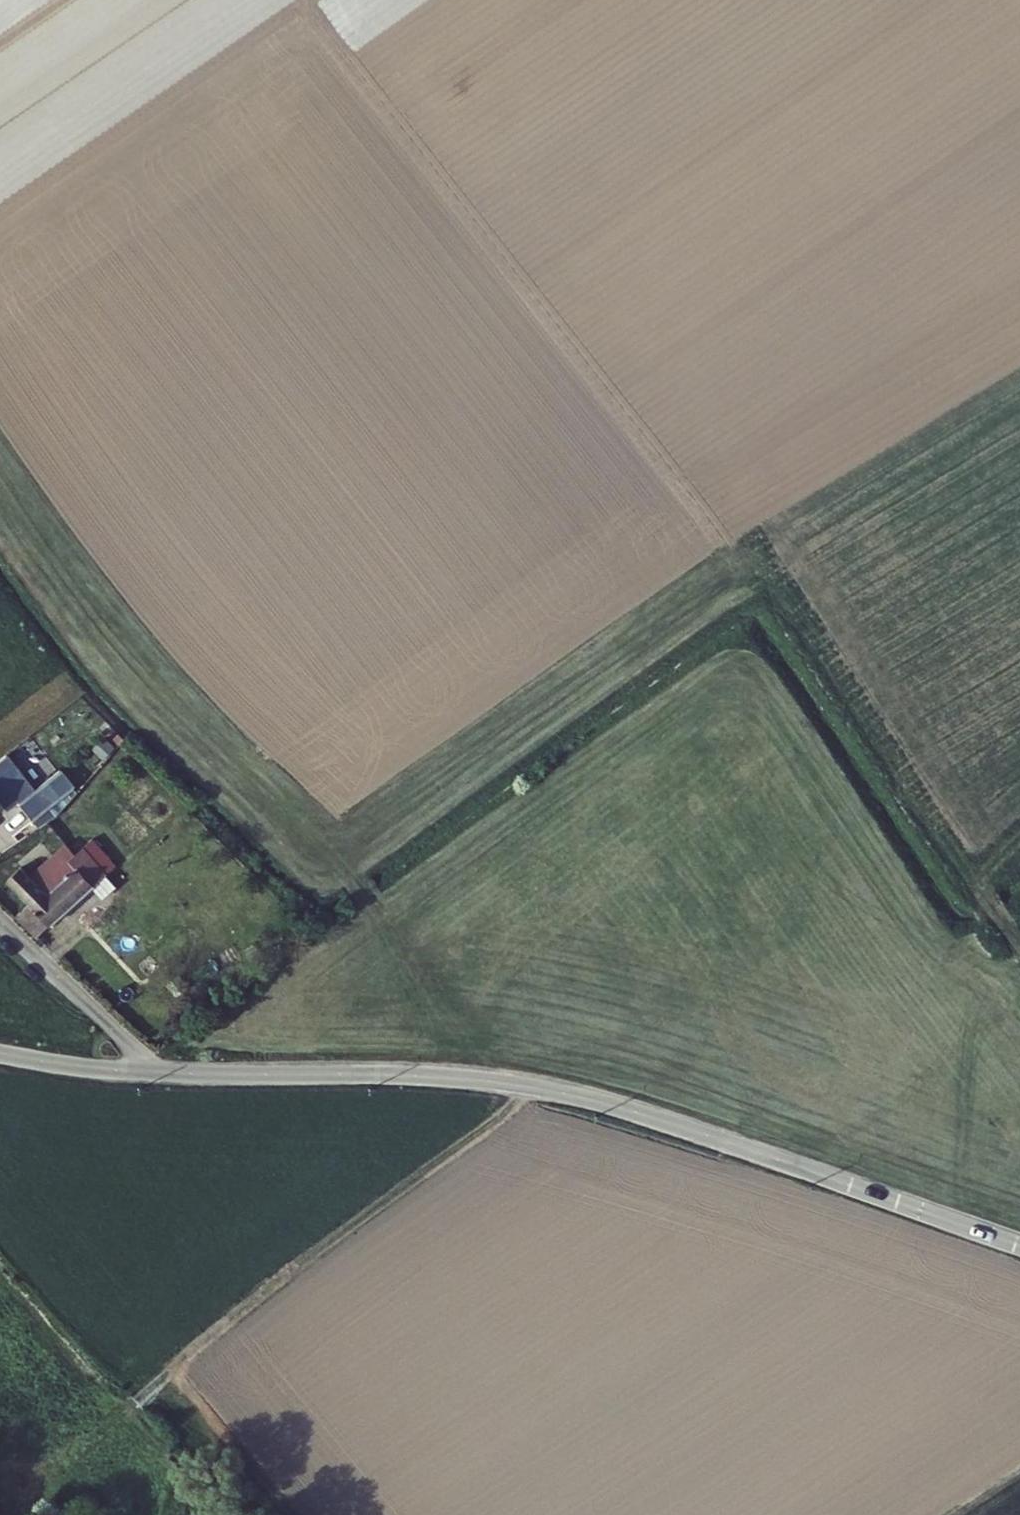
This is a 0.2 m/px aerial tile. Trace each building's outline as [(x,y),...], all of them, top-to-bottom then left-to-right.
[(7,809),(14,816),(26,806),(41,823),(79,788),(65,770),(39,791),(11,757),(0,766),(0,815),(7,809)] [(41,937),(96,889),(106,901),(121,888),(90,853),(80,861),(76,855),(62,866),(55,857),(47,863),(50,866),(34,879),(26,869),(12,880),(31,906),(17,916),(32,929),(41,937)]
